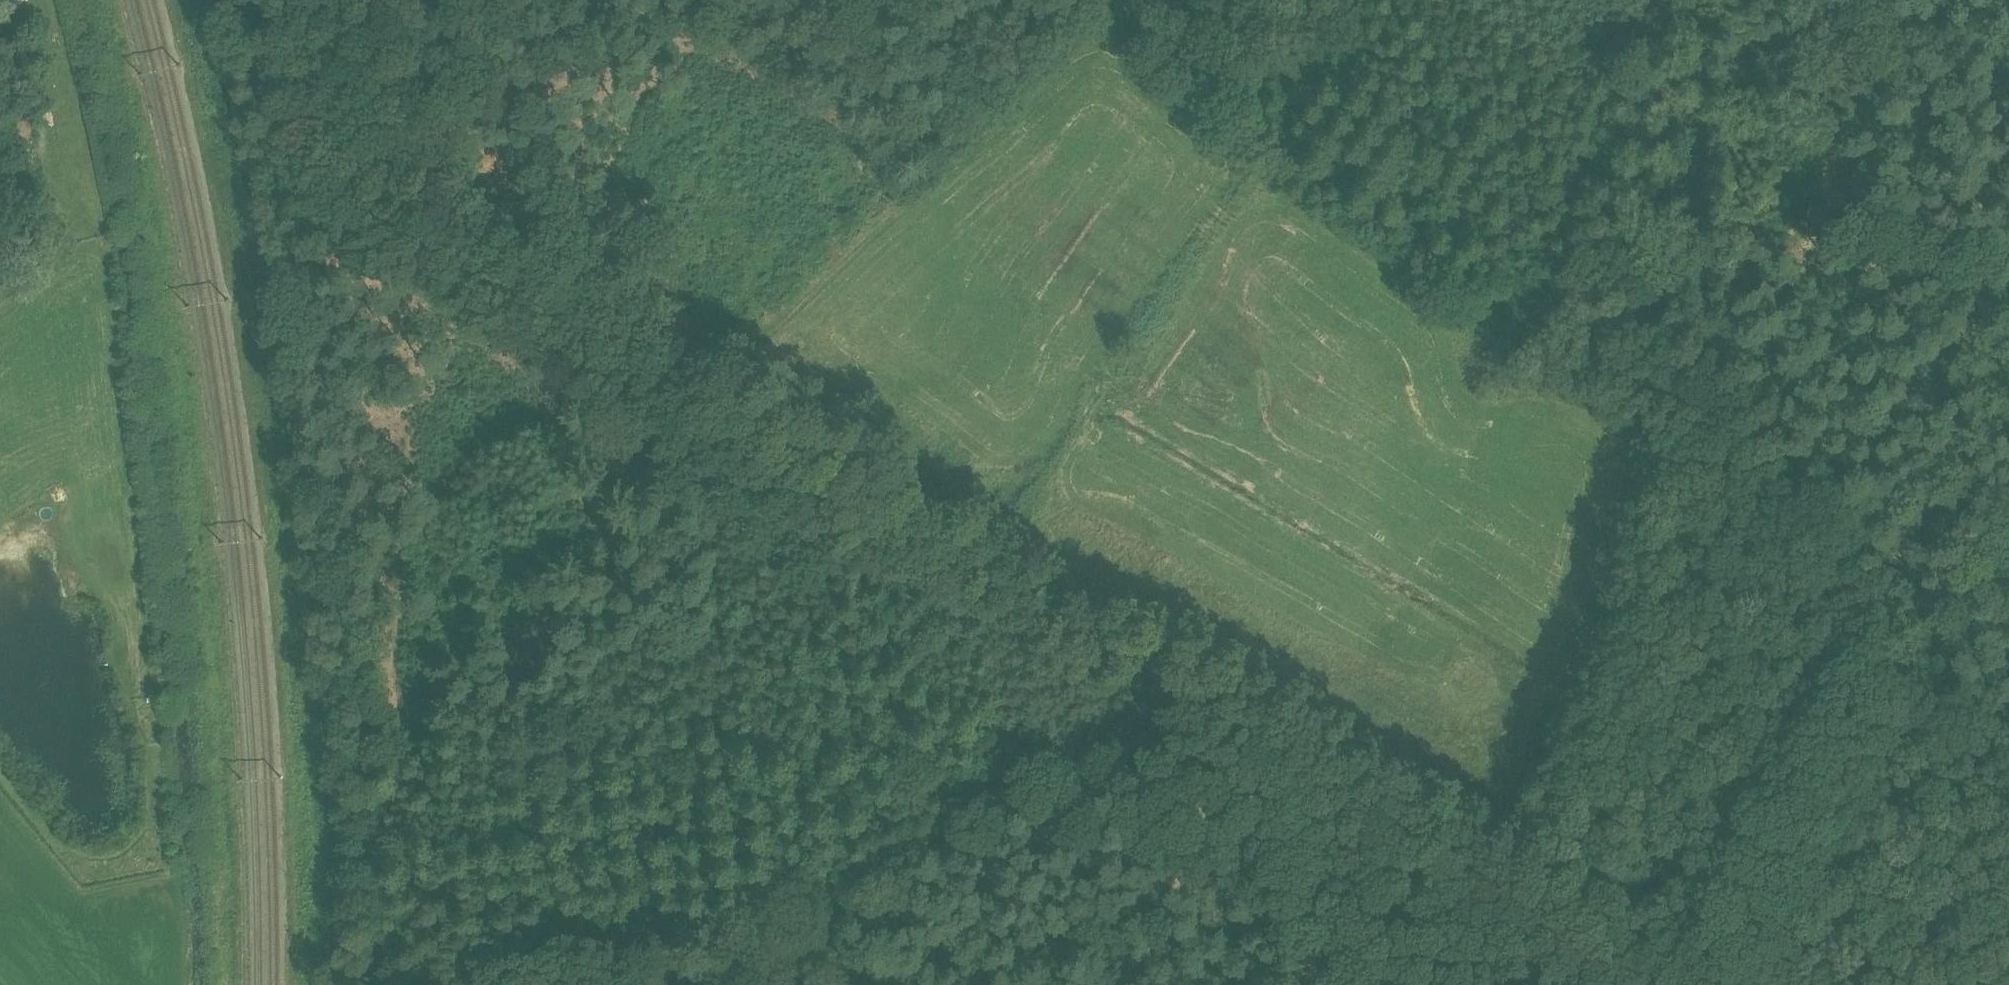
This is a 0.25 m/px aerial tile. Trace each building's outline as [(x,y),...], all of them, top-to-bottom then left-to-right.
[(10,13),(30,5),(28,0),(5,0),(10,13)] [(51,272),(57,283),(70,276),(63,265),(51,272)]
